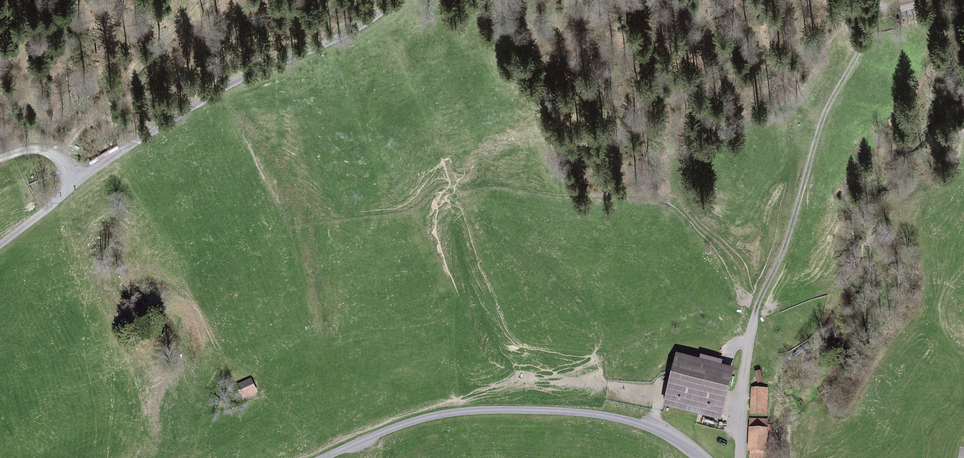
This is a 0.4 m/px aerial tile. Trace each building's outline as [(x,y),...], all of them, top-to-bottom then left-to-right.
[(731,374),(676,360),(675,365),(669,364),(668,371),(673,372),(665,406),(699,414),(700,408),(721,413),(731,374)] [(251,379),(237,385),(244,401),(258,395),(251,379)] [(767,390),(752,390),(751,413),(766,414),(767,390)] [(750,421),(750,431),(752,431),(752,438),(749,438),(748,445),(752,445),(751,457),(761,457),(767,457),(768,451),(763,450),(764,431),(766,432),(767,421),(750,421)]
